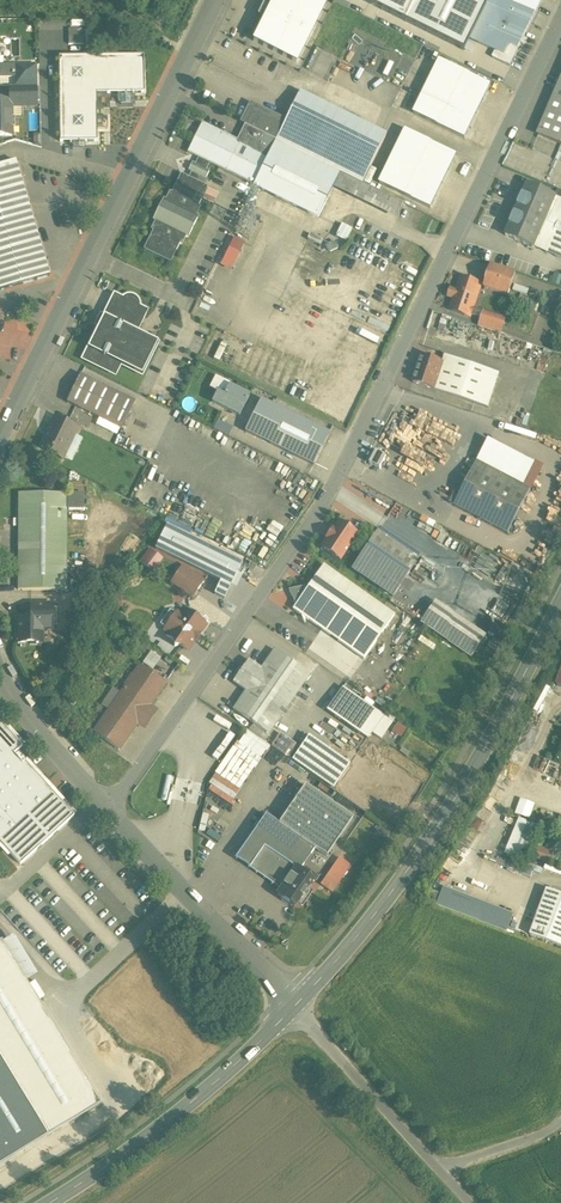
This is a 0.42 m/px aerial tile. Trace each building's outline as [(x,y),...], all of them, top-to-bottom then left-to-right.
[(322,0),(262,0),(254,18),(261,21),(251,43),(302,67),(333,5),(322,0)] [(465,50),(470,40),(486,5),(476,0),(363,0),(465,50)] [(486,5),(470,40),(491,49),(512,6),(535,17),(543,0),(489,0),(486,5)] [(512,6),(491,49),(496,52),(505,56),(510,45),(518,50),(522,43),(525,46),(528,40),(523,39),(535,17),(512,6)] [(86,30),(69,30),(69,45),(86,45),(86,30)] [(518,50),(510,45),(505,56),(496,52),(493,58),(510,67),(518,50)] [(144,56),(59,57),(60,142),(73,142),(85,142),(97,142),(97,105),(96,105),(96,93),(107,93),(108,94),(119,93),(119,102),(121,102),(122,105),(131,104),(131,102),(133,102),(133,93),(145,93),(144,56)] [(438,61),(413,113),(465,139),(491,86),(438,61)] [(0,67),(0,78),(16,77),(16,66),(0,67)] [(36,66),(16,66),(16,77),(16,85),(36,85),(36,66)] [(539,135),(560,144),(560,84),(539,135)] [(37,106),(37,87),(10,88),(10,102),(11,102),(12,107),(37,106)] [(387,135),(300,92),(285,122),(276,140),(341,172),(363,183),(387,135)] [(0,103),(0,136),(12,136),(12,127),(15,127),(15,119),(12,119),(12,107),(11,102),(10,102),(0,103)] [(285,122),(251,105),(242,124),(257,131),(276,140),(285,122)] [(237,141),(202,124),(188,152),(199,158),(210,163),(254,184),(276,140),(257,131),(253,138),(242,132),(237,141)] [(404,131),(379,183),(431,208),(456,156),(404,131)] [(341,172),(276,140),(254,184),(254,185),(319,217),(333,188),(341,172)] [(85,142),(73,142),(73,151),(85,151),(85,142)] [(182,176),(173,195),(171,194),(167,202),(164,201),(155,220),(157,221),(153,229),(155,231),(146,249),(170,261),(180,243),(182,244),(186,236),(188,237),(198,217),(195,216),(199,208),(197,207),(206,188),(200,184),(203,177),(206,179),(210,171),(207,170),(210,163),(199,158),(196,164),(193,163),(189,171),(192,172),(189,179),(182,176)] [(50,276),(16,161),(0,166),(0,291),(50,276)] [(363,183),(341,172),(333,188),(397,220),(405,204),(363,183)] [(528,185),(506,236),(508,237),(515,240),(517,241),(517,240),(524,243),(524,244),(526,245),(526,244),(533,247),(532,247),(535,248),(556,198),(557,197),(555,196),(554,197),(548,194),(548,193),(546,192),(546,193),(539,190),(537,189),(530,186),(528,185)] [(556,198),(535,248),(560,259),(560,200),(556,198)] [(349,241),(354,228),(343,223),(338,237),(349,241)] [(223,266),(234,271),(248,242),(236,237),(223,266)] [(516,274),(493,266),(485,290),(508,297),(516,274)] [(479,286),(463,281),(453,310),(469,315),(479,286)] [(124,303),(116,299),(86,359),(114,372),(120,362),(141,372),(155,344),(133,334),(144,312),(136,308),(136,305),(135,302),(133,300),(130,300),(127,300),(124,303)] [(509,310),(484,302),(480,316),(505,324),(509,310)] [(344,352),(372,366),(392,326),(383,321),(373,341),(354,332),(344,352)] [(219,324),(205,355),(262,380),(274,354),(278,355),(280,351),(219,324)] [(443,363),(422,356),(413,383),(435,390),(444,363),(443,363)] [(487,369),(446,356),(443,363),(444,363),(435,390),(489,408),(489,407),(476,403),(487,369)] [(135,402),(81,375),(68,402),(122,429),(135,402)] [(216,393),(212,403),(240,416),(249,397),(227,387),(223,397),(216,393)] [(261,402),(246,432),(313,465),(328,435),(261,402)] [(78,429),(55,418),(40,448),(63,459),(78,429)] [(219,422),(217,430),(231,435),(234,427),(219,422)] [(536,464),(489,440),(477,463),(524,487),(536,464)] [(524,487),(477,463),(455,506),(509,534),(531,491),(524,487)] [(67,494),(19,494),(18,590),(67,591),(67,494)] [(339,521),(333,530),(332,529),(326,539),(326,540),(321,548),(341,561),(359,534),(339,521)] [(242,563),(166,526),(155,549),(221,581),(215,594),(224,599),(242,563)] [(414,566),(373,539),(353,569),(393,597),(414,566)] [(149,549),(140,563),(151,571),(161,558),(149,549)] [(257,566),(251,562),(248,569),(254,572),(257,566)] [(395,615),(324,565),(305,592),(304,587),(290,590),(296,604),(293,609),(301,614),(306,624),(305,617),(364,659),(395,615)] [(204,581),(183,566),(172,582),(193,597),(204,581)] [(486,637),(435,603),(421,623),(472,657),(486,637)] [(53,605),(31,605),(31,615),(29,618),(18,618),(18,622),(19,624),(19,629),(18,629),(17,630),(17,642),(18,643),(28,643),(30,645),(36,645),(38,643),(38,634),(42,634),(42,630),(43,629),(53,629),(53,605)] [(206,625),(185,610),(181,615),(177,613),(165,630),(169,633),(167,636),(174,641),(175,647),(181,646),(188,651),(206,625)] [(275,650),(262,669),(249,659),(233,682),(247,691),(234,710),(268,734),(310,674),(275,650)] [(153,651),(145,662),(155,669),(163,658),(153,651)] [(161,660),(158,669),(164,671),(168,662),(161,660)] [(166,683),(141,666),(125,688),(150,706),(166,683)] [(150,706),(125,688),(95,732),(119,750),(150,706)] [(392,723),(343,688),(328,710),(368,738),(372,733),(381,739),(392,723)] [(21,865),(75,816),(25,761),(23,764),(14,754),(23,746),(0,721),(0,842),(21,865)] [(400,723),(394,731),(403,737),(408,729),(400,723)] [(272,745),(290,757),(299,743),(281,731),(272,745)] [(349,765),(309,737),(293,760),(333,788),(349,765)] [(353,819),(305,786),(279,824),(315,849),(327,857),(353,819)] [(532,818),(537,803),(523,799),(518,813),(532,818)] [(279,824),(266,815),(236,859),(281,890),(296,867),(300,870),(315,849),(279,824)] [(542,824),(518,815),(504,852),(528,861),(542,824)] [(539,857),(554,862),(557,851),(542,847),(539,857)] [(300,870),(296,867),(281,890),(280,892),(281,898),(290,905),(297,904),(314,880),(300,870)] [(343,877),(332,869),(321,884),(333,892),(343,877)] [(505,910),(444,887),(438,903),(499,926),(500,923),(505,910)] [(547,890),(531,935),(560,947),(560,895),(547,890)] [(505,910),(500,923),(507,926),(513,911),(506,908),(505,910)] [(47,1137),(0,1059),(0,1166),(47,1137)]
